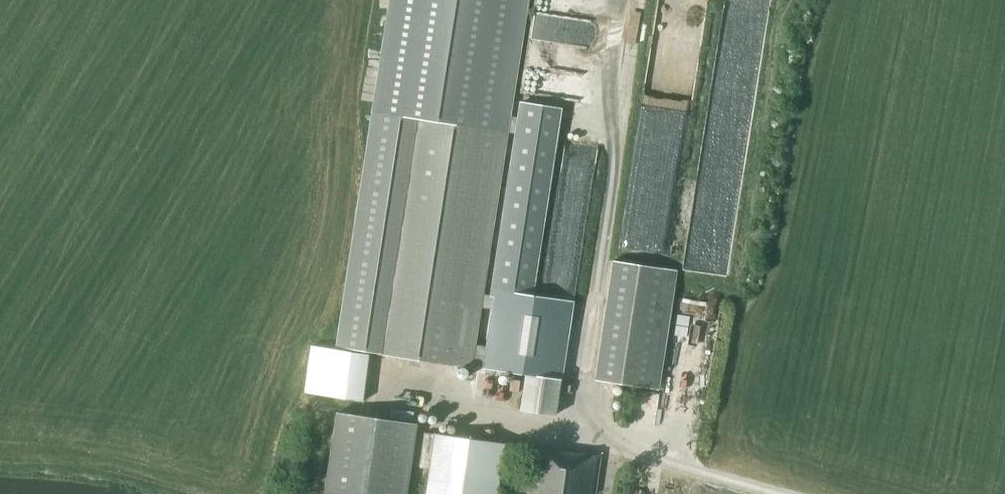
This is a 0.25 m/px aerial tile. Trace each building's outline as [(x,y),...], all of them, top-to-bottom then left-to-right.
[(335,347),(450,365),(457,366),(472,369),(509,131),(512,111),(529,0),(387,0),(371,110),(368,128),(335,347)] [(677,270),(612,260),(593,380),(659,390),(677,270)] [(530,294),(496,289),(496,290),(496,294),(494,304),(484,370),(514,374),(509,408),(554,415),(571,301),(530,294)] [(450,365),(448,375),(457,376),(456,375),(456,373),(456,372),(457,366),(450,365)] [(335,412),(323,493),(407,493),(417,423),(335,412)] [(434,433),(425,493),(498,493),(505,443),(434,433)] [(547,451),(533,449),(528,493),(594,493),(598,458),(547,451)]
